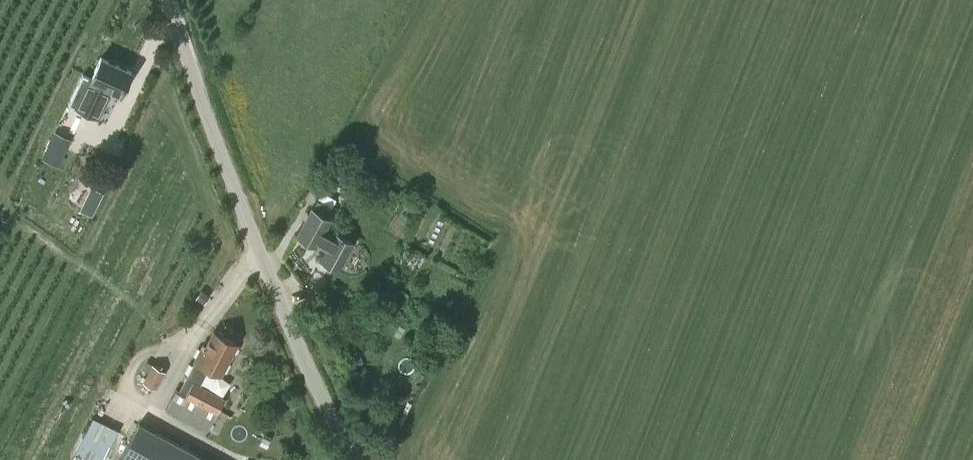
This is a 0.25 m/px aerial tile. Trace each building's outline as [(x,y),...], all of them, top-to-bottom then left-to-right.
[(121,93),(130,71),(99,57),(89,78),(81,75),(68,105),(91,115),(104,86),(121,93)] [(51,140),(44,155),(58,161),(64,146),(51,140)] [(319,202),(331,209),(336,200),(324,193),(319,202)] [(335,236),(325,230),(331,218),(328,217),(332,210),(331,209),(319,202),(318,202),(314,209),(313,209),(297,237),(315,247),(316,245),(327,251),(321,262),(338,272),(354,244),(336,234),(335,236)] [(220,374),(237,343),(214,331),(206,346),(203,345),(180,390),(176,388),(165,409),(206,431),(224,399),(199,386),(209,368),(220,374)] [(157,389),(166,372),(151,364),(142,382),(157,389)] [(137,423),(119,457),(124,459),(205,459),(137,423)] [(78,454),(88,459),(90,459),(100,442),(88,435),(78,454)]
